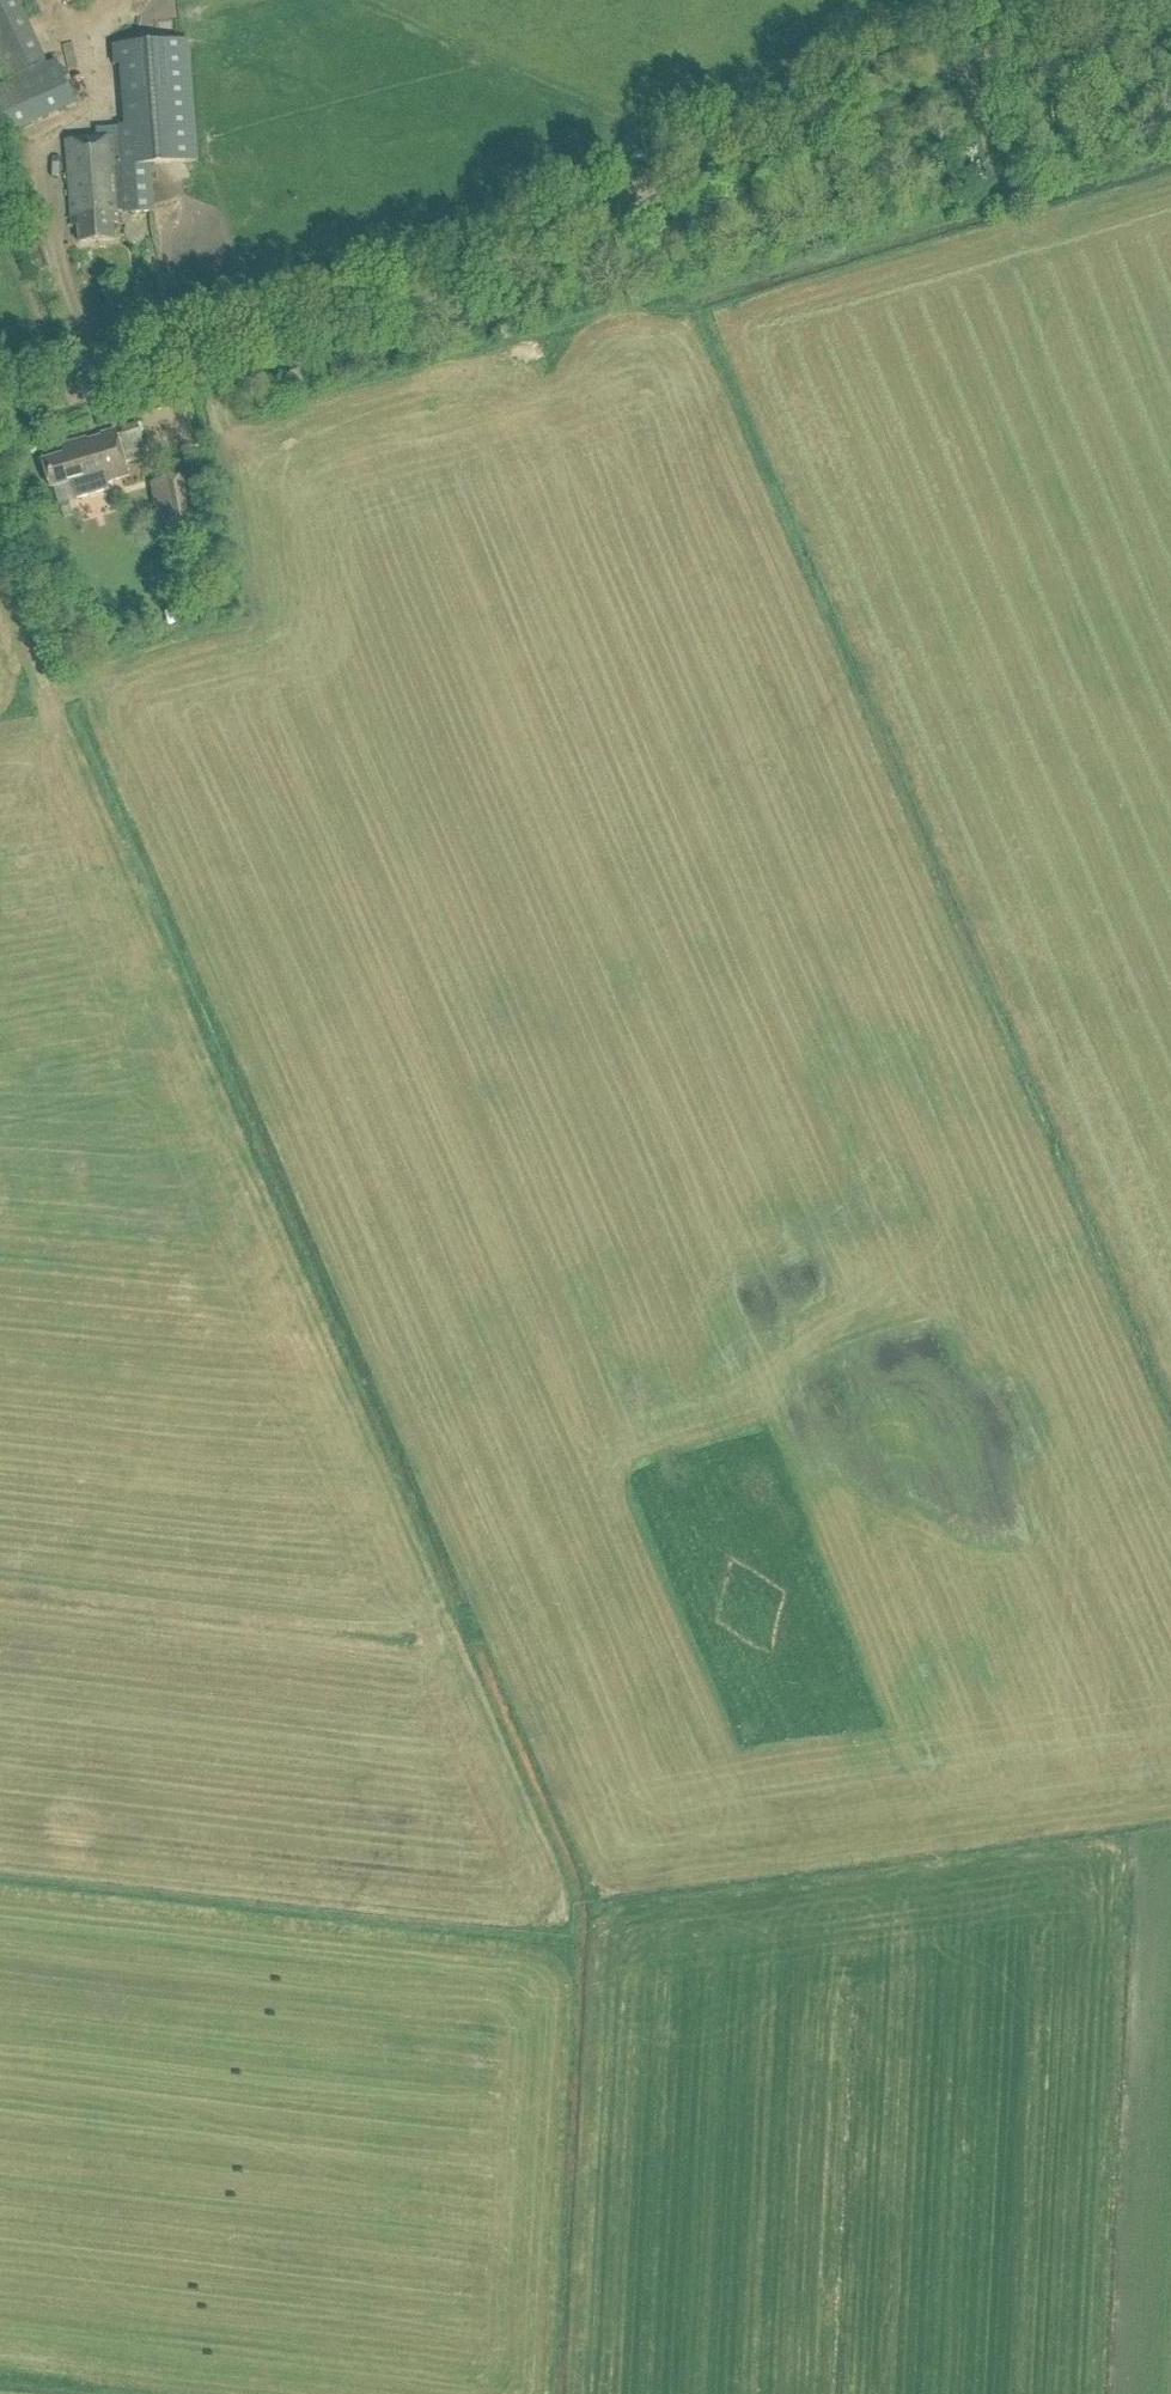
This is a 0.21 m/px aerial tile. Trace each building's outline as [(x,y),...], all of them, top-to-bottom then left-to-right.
[(51,12),(78,0),(46,0),(51,12)] [(196,165),(188,44),(114,49),(115,68),(123,67),(127,128),(118,128),(118,141),(67,143),(70,204),(79,203),(81,242),(116,240),(115,227),(121,227),(121,219),(155,217),(151,168),(196,165)] [(49,66),(5,86),(2,87),(0,88),(0,141),(71,109),(77,106),(70,91),(57,63),(49,66)] [(43,461),(51,485),(70,480),(75,498),(109,490),(107,482),(129,476),(115,428),(99,432),(100,436),(86,440),(86,439),(61,446),(63,456),(43,461)] [(186,476),(162,479),(171,530),(196,525),(186,476)]
